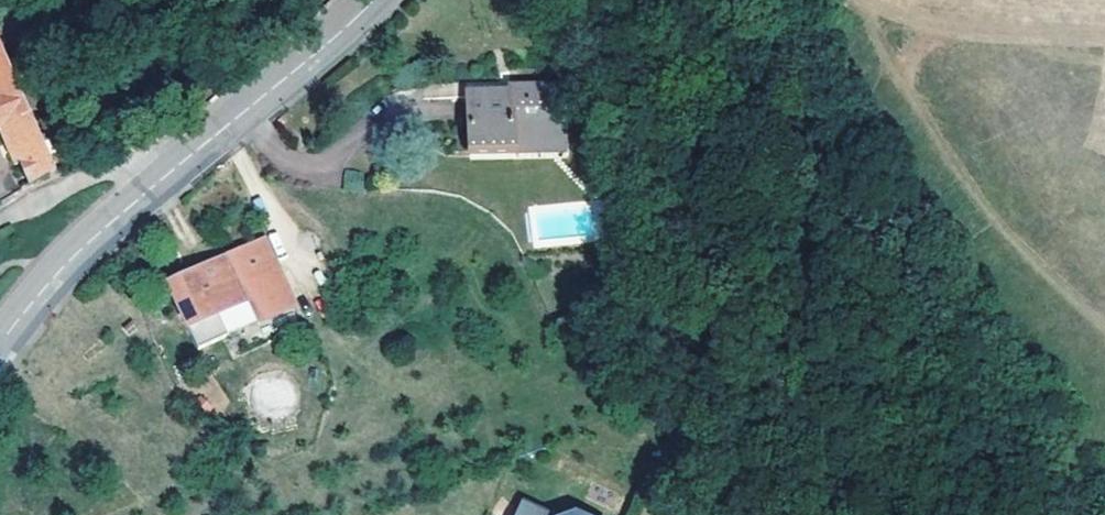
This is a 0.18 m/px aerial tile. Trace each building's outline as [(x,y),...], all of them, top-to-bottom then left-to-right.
[(2,131),(16,164),(22,163),(31,186),(45,179),(56,173),(0,42),(0,132),(2,131)] [(515,139),(564,137),(561,84),(510,86),(510,92),(467,96),(470,153),(515,151),(515,139)] [(565,149),(564,137),(515,139),(515,151),(565,149)] [(168,284),(198,347),(257,320),(259,325),(297,308),(265,239),(168,284)] [(515,505),(511,514),(539,514),(515,505)]
